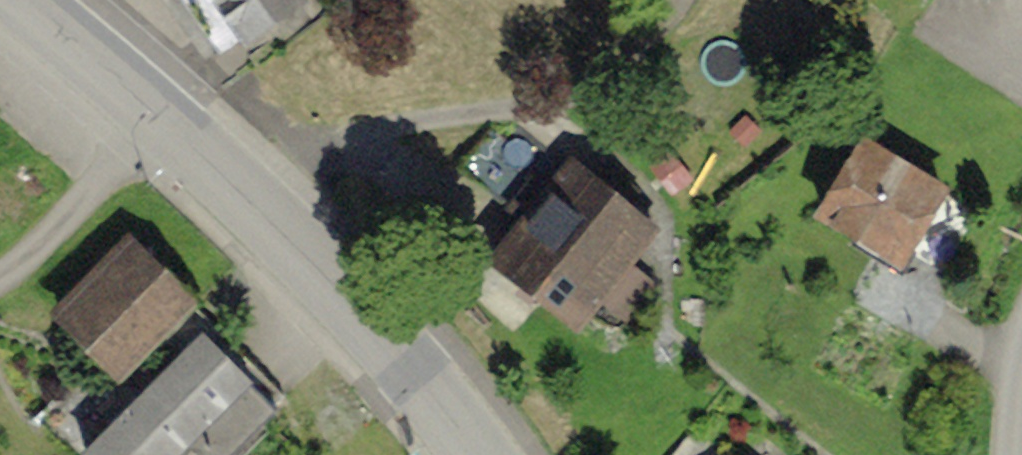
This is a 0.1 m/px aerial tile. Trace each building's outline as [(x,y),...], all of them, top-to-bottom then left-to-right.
[(174,9),(188,0),(168,0),(174,9)] [(242,41),(300,1),(299,0),(213,0),(242,41)] [(525,221),(567,168),(498,117),(457,170),(525,221)] [(951,193),(861,145),(814,232),(859,256),(905,280),(951,193)] [(525,221),(482,276),(574,348),(659,240),(567,168),(525,221)] [(128,244),(48,321),(112,386),(191,310),(128,244)] [(101,454),(220,454),(269,400),(204,341),(101,454)] [(689,439),(677,454),(709,454),(689,439)]
